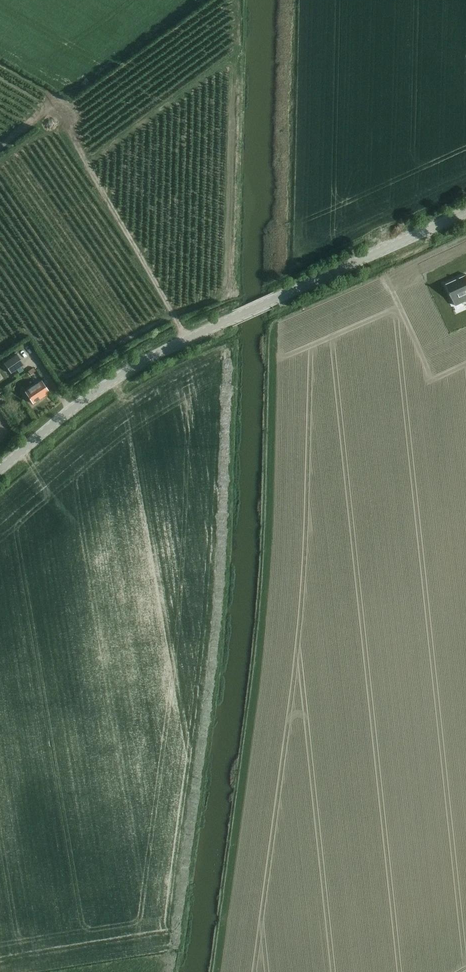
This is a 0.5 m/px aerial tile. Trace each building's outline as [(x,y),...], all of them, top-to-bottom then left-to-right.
[(465,301),(465,275),(446,284),(456,305),(465,301)] [(16,356),(3,365),(10,375),(23,366),(16,356)] [(41,381),(25,393),(33,405),(49,393),(41,381)]
